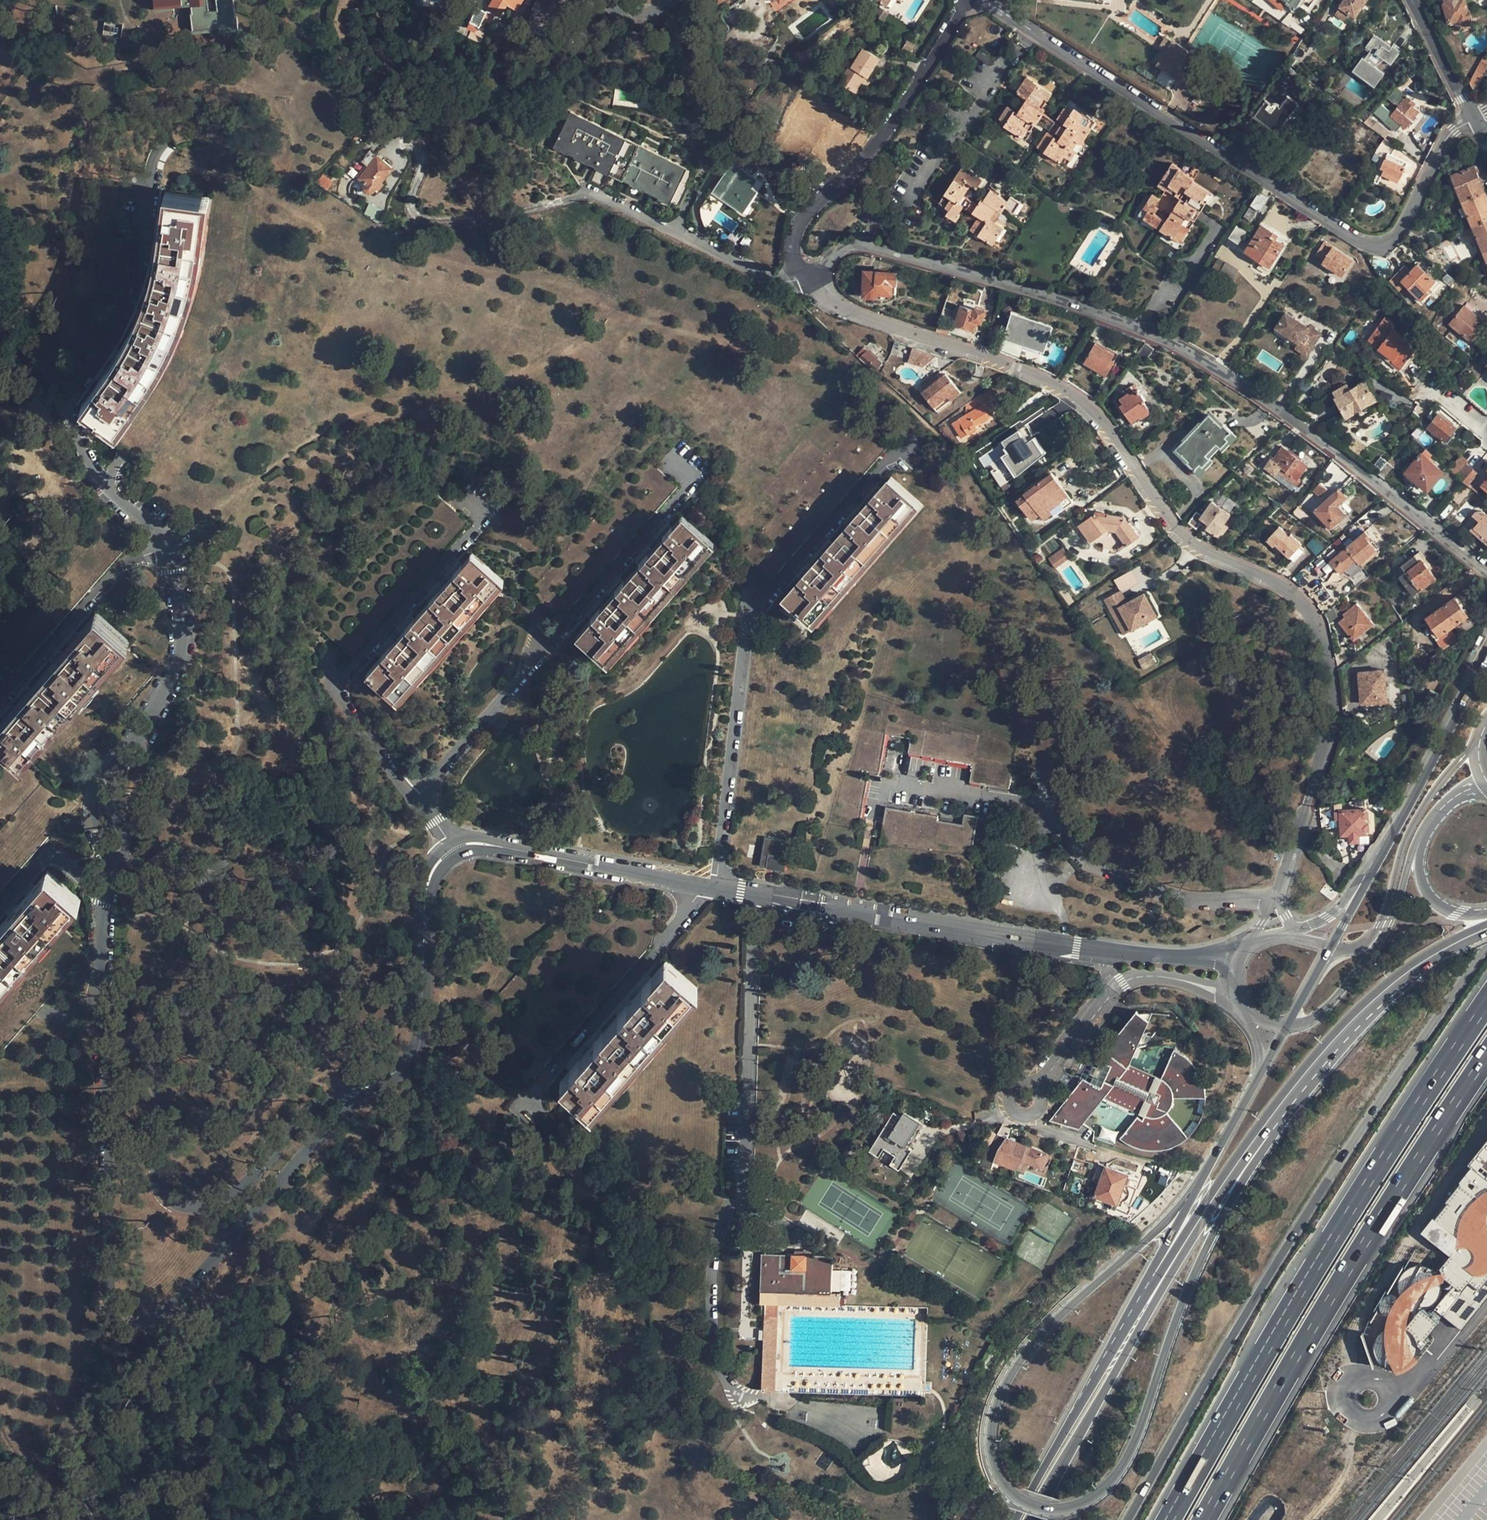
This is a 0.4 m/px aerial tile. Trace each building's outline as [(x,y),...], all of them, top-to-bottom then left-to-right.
[(153,10),(176,8),(176,5),(190,3),(192,11),(189,12),(191,30),(219,27),(220,31),(237,29),(236,16),(233,15),(232,0),(152,0),(153,10)] [(514,0),(491,0),(485,10),(474,4),(467,18),(483,26),(486,20),(489,21),(495,13),(499,15),(505,4),(510,6),(514,0)] [(538,2),(544,5),(541,12),(561,22),(571,4),(564,0),(540,0),(538,2)] [(1254,3),(1262,9),(1270,0),(1251,0),(1251,1),(1254,3)] [(1335,13),(1344,19),(1349,12),(1355,16),(1366,0),(1343,0),(1335,13)] [(1460,23),(1470,20),(1470,18),(1471,17),(1469,11),(1468,11),(1464,0),(1444,0),(1445,3),(1443,4),(1449,22),(1458,19),(1460,23)] [(1314,17),(1304,10),(1297,19),(1307,26),(1314,17)] [(1281,22),(1299,35),(1302,31),(1293,24),(1292,26),(1289,24),(1291,23),(1292,13),(1290,12),(1281,22)] [(1391,48),(1374,36),(1367,47),(1372,50),(1365,59),(1362,57),(1353,71),(1374,87),(1384,73),(1374,66),(1384,59),(1391,63),(1400,51),(1393,46),(1391,48)] [(907,39),(904,45),(911,49),(914,43),(907,39)] [(1158,65),(1164,69),(1178,78),(1182,81),(1188,73),(1193,65),(1187,61),(1192,53),(1174,41),(1158,65)] [(909,53),(911,49),(904,45),(902,49),(909,53)] [(855,92),(860,82),(869,67),(876,56),(861,47),(855,58),(850,67),(847,65),(837,81),(855,92)] [(987,63),(991,56),(980,49),(976,56),(987,63)] [(1198,57),(1192,53),(1187,61),(1193,65),(1198,57)] [(1474,92),(1480,81),(1484,74),(1486,69),(1486,54),(1485,54),(1483,59),(1481,59),(1468,82),(1469,82),(1474,92)] [(852,57),(847,65),(850,67),(855,58),(852,57)] [(1290,86),(1299,75),(1286,64),(1277,76),(1290,86)] [(1193,65),(1188,73),(1192,75),(1197,68),(1193,65)] [(874,71),(869,67),(860,82),(865,85),(874,71)] [(1156,81),(1170,90),(1178,78),(1164,69),(1156,81)] [(1017,92),(1022,96),(1027,98),(1041,107),(1051,93),(1027,77),(1017,92)] [(1397,88),(1387,98),(1393,103),(1395,102),(1398,105),(1384,122),(1396,131),(1401,125),(1405,128),(1420,111),(1409,103),(1410,100),(1397,88)] [(1282,124),(1297,105),(1298,103),(1285,94),(1277,103),(1274,104),(1272,105),(1266,100),(1254,116),(1276,132),(1282,124)] [(1018,102),(1020,103),(1023,105),(1027,98),(1022,96),(1018,102)] [(1023,105),(1020,103),(1015,110),(1018,112),(1017,114),(1034,125),(1035,125),(1037,122),(1050,130),(1056,121),(1043,113),(1045,110),(1041,107),(1027,98),(1023,105)] [(1301,108),(1297,105),(1282,124),(1286,128),(1301,108)] [(1025,139),(1034,125),(1017,114),(1018,112),(1015,110),(1008,106),(1000,118),(1006,123),(1004,125),(1025,139)] [(1057,119),(1068,125),(1086,136),(1095,122),(1074,108),(1071,111),(1064,107),(1057,119)] [(585,119),(577,115),(573,124),(566,121),(556,142),(570,149),(573,142),(580,146),(577,152),(591,159),(594,153),(600,156),(595,167),(609,174),(612,169),(622,148),(616,145),(620,136),(611,132),(610,134),(590,124),(587,131),(581,128),(585,119)] [(1061,135),(1059,139),(1076,151),(1086,136),(1068,125),(1066,128),(1061,125),(1056,133),(1061,135)] [(1066,166),(1076,151),(1059,139),(1047,132),(1037,147),(1066,166)] [(1383,170),(1381,176),(1397,183),(1407,163),(1392,156),(1396,146),(1384,138),(1374,151),(1379,155),(1374,167),(1383,170)] [(641,146),(633,143),(629,151),(622,148),(612,169),(626,176),(629,170),(635,173),(632,179),(647,186),(650,180),(657,184),(651,195),(659,198),(660,196),(672,201),(681,182),(679,181),(684,170),(675,166),(676,164),(668,160),(664,169),(658,166),(662,157),(647,149),(642,158),(636,155),(641,146)] [(743,193),(749,197),(759,181),(730,161),(733,156),(724,150),(714,167),(723,173),(711,193),(734,207),(743,193)] [(373,193),(392,167),(375,155),(357,178),(362,182),(362,191),(365,193),(373,193)] [(1182,184),(1187,187),(1187,188),(1192,181),(1194,178),(1179,169),(1179,168),(1172,163),(1158,184),(1167,190),(1169,186),(1178,192),(1182,184)] [(964,165),(954,179),(968,188),(971,184),(977,188),(984,178),(964,165)] [(1451,175),(1462,201),(1485,192),(1474,166),(1451,175)] [(1377,186),(1381,176),(1383,170),(1374,167),(1373,184),(1377,186)] [(332,180),(322,174),(315,182),(326,189),(332,180)] [(964,195),(968,188),(954,179),(939,203),(949,209),(946,214),(955,220),(964,206),(959,202),(964,195)] [(1212,194),(1192,181),(1187,188),(1187,187),(1185,190),(1185,192),(1182,198),(1197,208),(1197,210),(1200,211),(1212,194)] [(1176,195),(1179,197),(1182,198),(1185,192),(1185,190),(1187,187),(1182,184),(1178,192),(1176,195)] [(1167,190),(1176,195),(1178,192),(1169,186),(1167,190)] [(991,190),(985,199),(1002,210),(1004,207),(1013,212),(1020,202),(1011,196),(1007,201),(991,190)] [(1268,198),(1259,192),(1251,205),(1252,206),(1245,216),(1251,219),(1258,209),(1260,210),(1268,198)] [(1486,220),(1486,197),(1485,192),(1462,201),(1472,226),(1486,220)] [(740,211),(749,197),(743,193),(734,207),(740,211)] [(1138,215),(1160,229),(1165,221),(1154,214),(1158,208),(1155,205),(1160,199),(1152,194),(1138,215)] [(167,343),(178,316),(186,294),(191,275),(198,244),(204,201),(165,195),(162,226),(157,258),(152,278),(146,295),(138,316),(124,342),(111,363),(84,405),(115,426),(135,399),(147,381),(159,359),(167,343)] [(1001,212),(1002,210),(985,199),(982,198),(977,204),(964,195),(959,202),(964,206),(980,216),(988,222),(991,218),(997,209),(1001,212)] [(1179,197),(1180,198),(1173,208),(1191,219),(1197,210),(1197,208),(1182,198),(1179,197)] [(1194,222),(1191,219),(1173,208),(1165,221),(1160,229),(1180,243),(1194,222)] [(995,221),(1001,212),(997,209),(991,218),(995,221)] [(1004,227),(995,221),(991,218),(988,222),(980,216),(971,230),(992,244),(1004,227)] [(1486,250),(1486,220),(1472,226),(1483,251),(1486,250)] [(1230,238),(1237,242),(1244,231),(1237,226),(1230,238)] [(1283,245),(1276,240),(1271,237),(1273,233),(1261,226),(1245,251),(1269,267),(1283,245)] [(1230,238),(1226,244),(1233,249),(1237,242),(1230,238)] [(1315,255),(1323,260),(1320,264),(1341,278),(1353,259),(1324,241),(1315,255)] [(1216,259),(1212,271),(1231,278),(1235,267),(1216,259)] [(1421,299),(1428,292),(1426,289),(1429,286),(1434,280),(1417,263),(1409,271),(1404,266),(1390,281),(1398,289),(1404,283),(1421,299)] [(894,273),(866,272),(864,294),(877,295),(877,292),(894,293),(894,273)] [(1482,320),(1464,305),(1449,324),(1470,339),(1478,330),(1476,327),(1482,320)] [(975,310),(961,306),(955,325),(974,330),(978,321),(981,322),(985,310),(976,307),(975,310)] [(1319,335),(1307,327),(1306,329),(1283,314),(1273,329),(1296,344),(1298,342),(1309,350),(1319,335)] [(1050,327),(1014,315),(1007,337),(1043,349),(1050,327)] [(1402,368),(1415,349),(1416,348),(1393,330),(1395,327),(1383,318),(1368,338),(1378,346),(1378,348),(1393,359),(1392,361),(1402,368)] [(956,361),(895,341),(891,354),(942,371),(956,361)] [(1309,350),(1298,342),(1296,344),(1293,349),(1304,357),(1309,350)] [(1113,353),(1103,347),(1096,343),(1085,363),(1106,375),(1114,360),(1111,358),(1113,353)] [(1152,349),(1145,343),(1135,356),(1142,362),(1152,349)] [(857,355),(875,371),(882,363),(865,347),(857,355)] [(934,407),(958,387),(954,383),(945,373),(922,392),(934,407)] [(1346,417),(1358,410),(1366,405),(1377,399),(1366,380),(1335,397),(1346,417)] [(956,381),(954,383),(958,387),(961,391),(963,389),(956,381)] [(937,410),(961,391),(958,387),(934,407),(937,410)] [(981,394),(984,399),(988,405),(994,402),(987,390),(981,394)] [(1129,393),(1121,398),(1123,402),(1121,404),(1132,420),(1140,416),(1143,417),(1148,413),(1149,408),(1144,401),(1145,399),(1138,390),(1130,394),(1129,393)] [(988,405),(984,399),(975,405),(974,404),(969,407),(971,411),(953,422),(961,436),(976,427),(974,425),(993,414),(988,405)] [(1371,413),(1366,405),(1358,410),(1362,418),(1371,413)] [(1209,414),(1192,432),(1211,449),(1216,443),(1221,447),(1228,438),(1225,435),(1230,430),(1223,424),(1221,425),(1209,414)] [(1445,441),(1455,428),(1438,414),(1428,427),(1445,441)] [(1003,441),(1010,436),(1005,429),(993,437),(1001,450),(1007,447),(1003,441)] [(1033,453),(1018,431),(1010,436),(1003,441),(1007,447),(1016,461),(1023,458),(1024,458),(1033,453)] [(1206,454),(1211,449),(1192,432),(1176,449),(1188,461),(1187,462),(1193,469),(1198,464),(1202,467),(1209,459),(1206,454)] [(1308,464),(1281,447),(1272,459),(1270,458),(1264,467),(1276,475),(1277,472),(1296,485),(1300,480),(1298,478),(1308,464)] [(1432,455),(1424,449),(1405,472),(1427,491),(1443,471),(1428,459),(1432,455)] [(1454,467),(1459,471),(1466,462),(1462,458),(1454,467)] [(1255,468),(1247,459),(1233,472),(1244,480),(1255,468)] [(1394,467),(1387,461),(1378,471),(1377,473),(1385,479),(1394,467)] [(1459,471),(1455,475),(1463,481),(1473,469),(1466,462),(1459,471)] [(1480,475),(1473,469),(1463,481),(1464,482),(1469,486),(1470,487),(1476,479),(1480,475)] [(1059,499),(1067,494),(1052,474),(1024,493),(1025,495),(1018,500),(1032,519),(1039,514),(1043,519),(1052,513),(1049,509),(1060,501),(1059,499)] [(1470,487),(1477,493),(1482,487),(1479,484),(1480,483),(1476,479),(1470,487)] [(916,504),(890,481),(789,597),(813,619),(916,504)] [(1319,482),(1313,490),(1320,496),(1326,489),(1319,482)] [(1464,493),(1469,486),(1464,482),(1459,489),(1464,493)] [(1338,489),(1315,510),(1329,527),(1344,514),(1336,505),(1345,496),(1338,489)] [(1205,528),(1216,535),(1223,525),(1232,513),(1211,499),(1200,514),(1196,511),(1189,522),(1197,527),(1200,523),(1205,526),(1205,528)] [(1297,507),(1293,513),(1303,521),(1308,515),(1297,507)] [(1482,512),(1480,511),(1476,511),(1474,512),(1472,515),(1479,520),(1473,527),(1486,539),(1486,516),(1482,512)] [(1124,517),(1107,515),(1107,516),(1095,514),(1079,525),(1090,541),(1106,529),(1116,531),(1126,544),(1138,536),(1124,517)] [(706,542),(681,519),(578,633),(604,656),(706,542)] [(1227,527),(1223,525),(1216,535),(1220,537),(1227,527)] [(1266,539),(1273,545),(1275,543),(1281,549),(1288,556),(1290,556),(1293,559),(1303,549),(1300,545),(1301,544),(1290,533),(1288,535),(1279,525),(1266,539)] [(1486,543),(1486,542),(1486,539),(1473,527),(1470,530),(1486,543)] [(1356,560),(1358,562),(1359,563),(1376,549),(1368,539),(1370,537),(1365,531),(1352,541),(1349,538),(1337,549),(1340,552),(1330,560),(1340,573),(1344,570),(1356,560)] [(1279,551),(1281,549),(1275,543),(1273,545),(1279,551)] [(1063,549),(1049,558),(1054,567),(1069,556),(1063,549)] [(1379,552),(1376,549),(1359,563),(1362,566),(1379,552)] [(1419,551),(1401,565),(1405,571),(1399,575),(1413,593),(1419,589),(1420,590),(1436,578),(1430,569),(1432,568),(1419,551)] [(497,579),(472,556),(368,673),(394,695),(497,579)] [(1347,572),(1358,562),(1356,560),(1344,570),(1347,572)] [(1113,580),(1120,593),(1138,583),(1131,570),(1113,580)] [(1309,594),(1317,604),(1330,596),(1322,585),(1309,594)] [(1119,593),(1105,601),(1123,634),(1130,629),(1118,607),(1126,603),(1119,593)] [(1126,603),(1118,607),(1130,629),(1153,616),(1141,595),(1126,603)] [(1393,595),(1388,598),(1393,605),(1398,601),(1393,595)] [(1432,624),(1439,635),(1446,630),(1452,626),(1459,636),(1473,626),(1467,617),(1466,615),(1454,598),(1427,617),(1432,624)] [(1342,606),(1339,602),(1324,614),(1329,624),(1338,618),(1336,614),(1339,612),(1338,608),(1342,606)] [(1357,603),(1344,614),(1345,616),(1340,621),(1354,639),(1373,624),(1357,603)] [(134,605),(124,606),(125,621),(135,620),(134,605)] [(0,726),(0,738),(20,755),(104,660),(123,640),(96,616),(0,726)] [(1430,635),(1435,638),(1439,635),(1432,624),(1427,628),(1427,629),(1428,632),(1430,635)] [(1439,635),(1435,638),(1442,648),(1456,638),(1452,631),(1449,633),(1446,630),(1439,635)] [(1151,654),(1139,660),(1143,669),(1156,663),(1151,654)] [(1356,672),(1359,706),(1388,704),(1385,669),(1356,672)] [(887,725),(885,735),(910,740),(912,729),(887,725)] [(952,736),(912,729),(910,740),(908,752),(949,760),(950,755),(974,759),(975,756),(978,735),(953,731),(952,736)] [(878,773),(885,735),(862,732),(855,767),(845,766),(836,816),(859,820),(866,781),(861,780),(862,772),(878,773)] [(949,760),(973,765),(974,759),(950,755),(949,760)] [(974,759),(973,765),(970,781),(1009,788),(1013,763),(975,756),(974,759)] [(1385,813),(1388,805),(1380,800),(1376,807),(1385,813)] [(1341,835),(1348,834),(1360,833),(1367,833),(1367,830),(1368,830),(1368,822),(1366,822),(1366,818),(1368,817),(1367,810),(1365,810),(1365,808),(1339,810),(1338,807),(1333,807),(1334,810),(1334,819),(1339,819),(1341,835)] [(936,828),(937,821),(937,817),(885,808),(880,841),(971,857),(978,818),(964,815),(962,825),(961,832),(936,828)] [(864,832),(866,821),(859,820),(857,831),(864,832)] [(962,825),(937,821),(936,828),(961,832),(962,825)] [(1361,843),(1360,833),(1348,834),(1349,843),(1361,843)] [(760,867),(768,868),(768,863),(783,865),(786,842),(764,839),(760,867)] [(782,871),(783,865),(768,863),(768,868),(767,870),(782,871)] [(74,898),(47,874),(0,928),(0,982),(74,898)] [(641,913),(644,904),(629,900),(626,909),(641,913)] [(690,988),(664,965),(562,1080),(589,1103),(690,988)] [(1136,1010),(1134,1012),(1144,1020),(1146,1013),(1142,1011),(1136,1010)] [(1117,1077),(1126,1065),(1144,1020),(1134,1012),(1131,1011),(1094,1058),(1096,1061),(1094,1067),(1097,1068),(1093,1076),(1090,1076),(1087,1082),(1079,1080),(1047,1121),(1057,1123),(1060,1120),(1069,1126),(1077,1128),(1101,1098),(1103,1095),(1124,1103),(1127,1109),(1141,1115),(1140,1119),(1134,1117),(1118,1137),(1124,1141),(1131,1144),(1139,1146),(1145,1147),(1151,1148),(1157,1147),(1171,1144),(1171,1137),(1180,1139),(1185,1135),(1165,1110),(1167,1107),(1170,1101),(1171,1094),(1202,1094),(1202,1088),(1201,1083),(1194,1081),(1199,1076),(1195,1069),(1190,1061),(1187,1058),(1183,1060),(1178,1062),(1179,1051),(1170,1047),(1158,1076),(1152,1073),(1145,1088),(1117,1077)] [(1183,1055),(1179,1051),(1178,1062),(1183,1060),(1187,1058),(1183,1055)] [(1152,1073),(1126,1065),(1117,1077),(1145,1088),(1152,1073)] [(1086,1074),(1090,1076),(1093,1076),(1097,1068),(1094,1067),(1090,1066),(1086,1074)] [(1101,1098),(1127,1109),(1124,1103),(1103,1095),(1101,1098)] [(911,1151),(908,1148),(904,1146),(920,1121),(907,1113),(902,1118),(894,1113),(870,1151),(878,1156),(884,1148),(895,1155),(905,1161),(911,1151)] [(924,1123),(920,1121),(904,1146),(908,1148),(924,1123)] [(1008,1144),(1015,1131),(1000,1127),(994,1140),(996,1141),(995,1144),(1002,1146),(1003,1144),(1008,1144)] [(1418,1230),(1449,1254),(1440,1266),(1444,1274),(1453,1283),(1429,1309),(1421,1306),(1407,1323),(1426,1338),(1444,1315),(1460,1327),(1486,1293),(1486,1135),(1418,1230)] [(900,1169),(905,1161),(895,1155),(890,1164),(900,1169)] [(1129,1192),(1129,1188),(1125,1185),(1129,1175),(1098,1163),(1092,1178),(1101,1181),(1096,1194),(1122,1204),(1123,1201),(1128,1196),(1129,1192)] [(1133,1176),(1129,1175),(1125,1185),(1129,1188),(1133,1176)] [(761,1280),(761,1290),(832,1291),(833,1259),(810,1259),(810,1255),(787,1254),(787,1258),(765,1257),(765,1280),(761,1280)] [(847,1292),(832,1291),(761,1290),(760,1302),(765,1302),(779,1303),(847,1305),(847,1292)] [(777,1392),(779,1303),(765,1302),(763,1391),(777,1392)] [(779,1303),(777,1392),(928,1396),(930,1306),(847,1305),(779,1303)] [(895,1442),(862,1459),(875,1483),(908,1466),(895,1442)]
